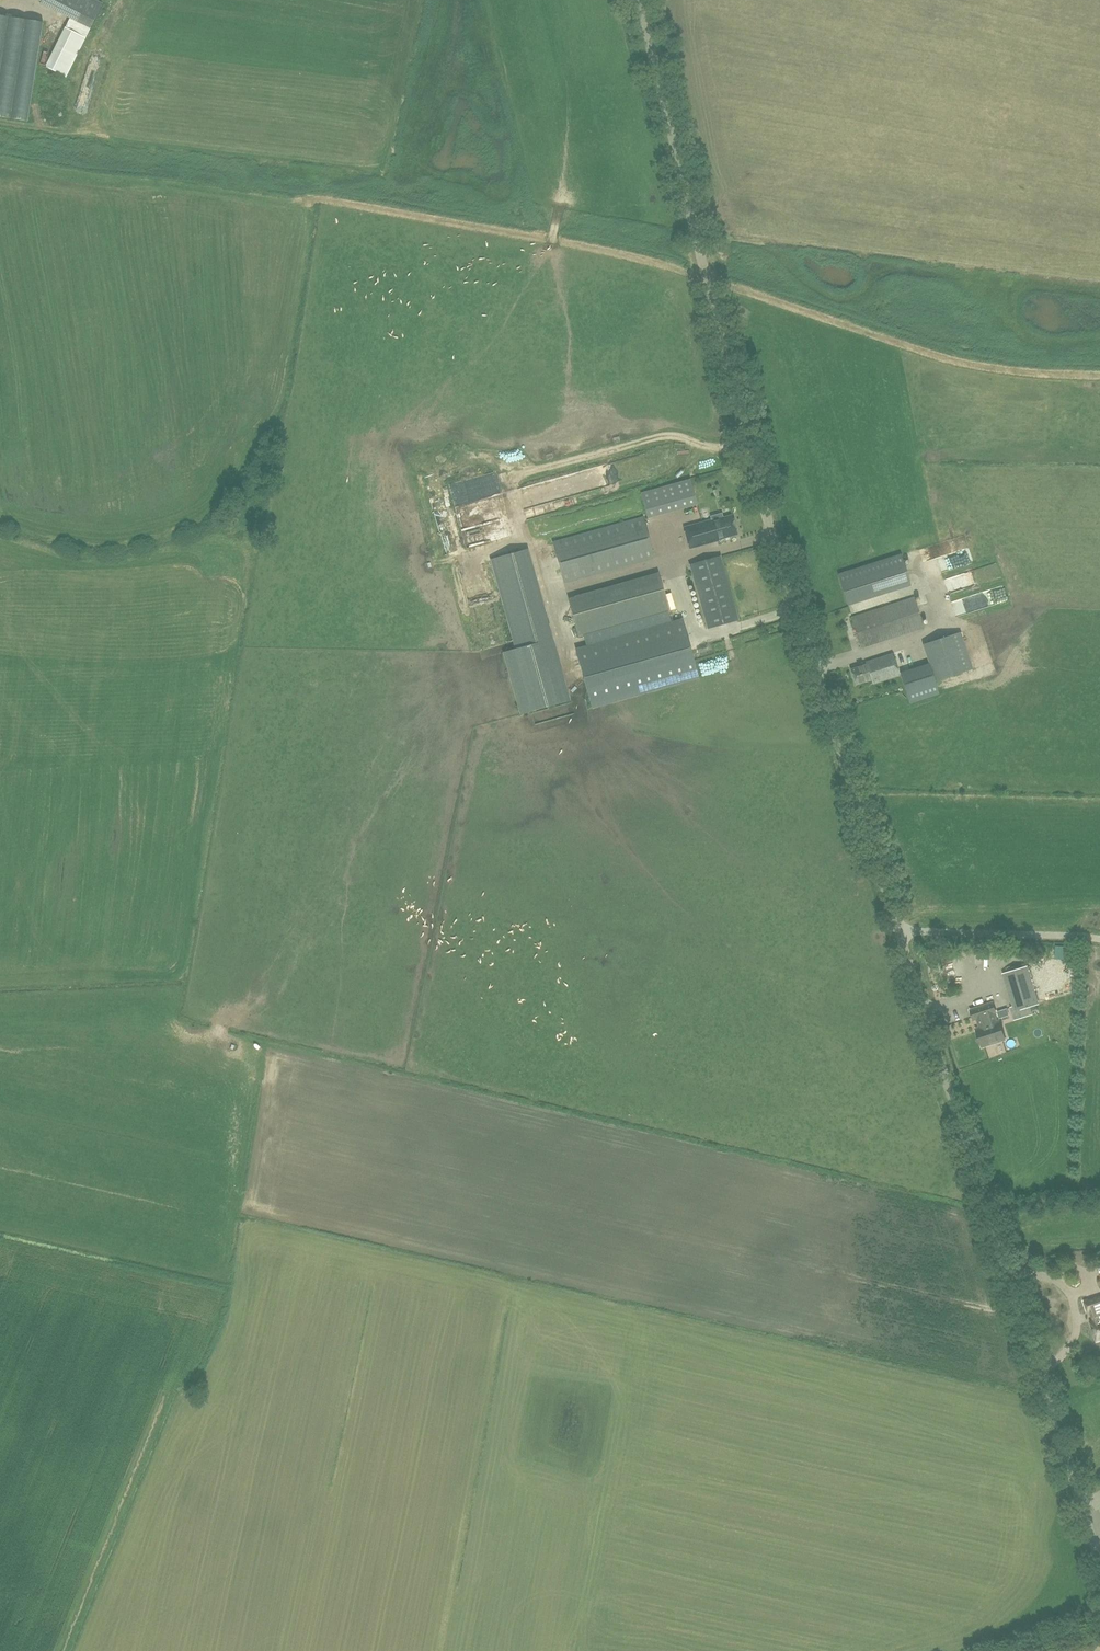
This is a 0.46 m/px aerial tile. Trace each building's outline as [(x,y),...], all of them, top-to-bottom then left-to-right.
[(102,3),(95,0),(41,0),(40,3),(70,18),(65,28),(85,37),(90,28),(102,3)] [(0,17),(0,115),(26,120),(42,23),(0,17)] [(85,37),(65,28),(47,66),(65,76),(85,37)] [(691,479),(641,493),(648,518),(697,504),(691,479)] [(474,523),(469,513),(463,517),(467,526),(474,523)] [(713,520),(684,527),(689,548),(718,540),(718,539),(737,534),(732,516),(713,521),(713,520)] [(643,517),(553,542),(564,583),(654,558),(643,517)] [(945,571),(975,560),(970,547),(940,558),(945,571)] [(490,560),(515,650),(503,653),(520,713),(569,700),(527,550),(490,560)] [(901,554),(879,562),(838,575),(847,605),(911,585),(901,554)] [(690,565),(708,628),(738,620),(720,556),(690,565)] [(947,579),(951,591),(967,585),(963,574),(947,579)] [(579,635),(669,610),(661,582),(571,607),(579,635)] [(914,598),(852,618),(861,647),(923,627),(914,598)] [(953,601),(958,613),(964,611),(959,598),(953,601)] [(697,674),(682,619),(575,649),(590,704),(697,674)] [(935,682),(972,670),(960,633),(923,645),(935,682)] [(871,679),(872,683),(899,674),(893,654),(865,663),(866,665),(851,670),(855,684),(871,679)] [(927,664),(906,670),(910,682),(931,676),(927,664)] [(1003,966),(1014,1003),(1035,996),(1024,959),(1003,966)] [(993,1003),(970,1010),(973,1020),(977,1018),(980,1028),(979,1028),(976,1029),(982,1047),(991,1044),(1005,1039),(999,1021),(997,1022),(994,1013),(996,1012),(993,1003)] [(1012,1050),(1024,1045),(1022,1039),(1010,1044),(1012,1050)] [(1091,1311),(1094,1321),(1090,1322),(1096,1341),(1099,1339),(1099,1297),(1084,1302),(1087,1312),(1091,1311)] [(1077,1361),(1080,1356),(1073,1352),(1070,1357),(1077,1361)]
